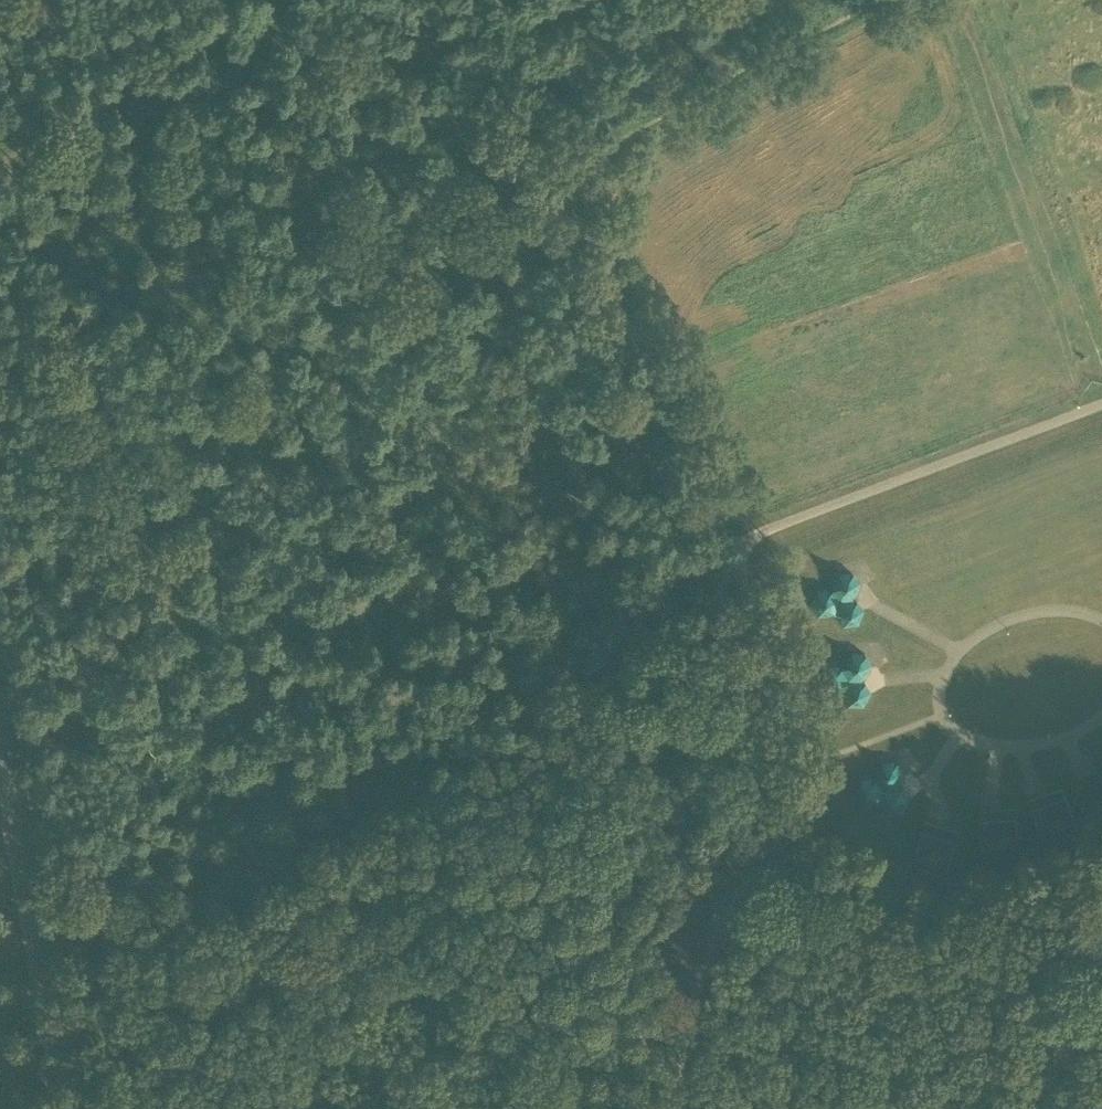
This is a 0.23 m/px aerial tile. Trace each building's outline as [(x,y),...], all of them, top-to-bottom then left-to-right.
[(866,613),(856,602),(863,586),(855,575),(837,575),(830,591),(814,592),(809,608),(819,620),(836,617),(845,630),(861,628),(866,613)] [(874,696),(865,683),(874,669),(866,655),(850,654),(841,668),(825,668),(817,681),(825,695),(841,695),(849,710),(865,710),(874,696)] [(912,802),(901,791),(909,776),(898,762),(883,764),(876,778),(860,780),(853,797),(863,809),(881,806),(889,819),(906,817),(912,802)]
